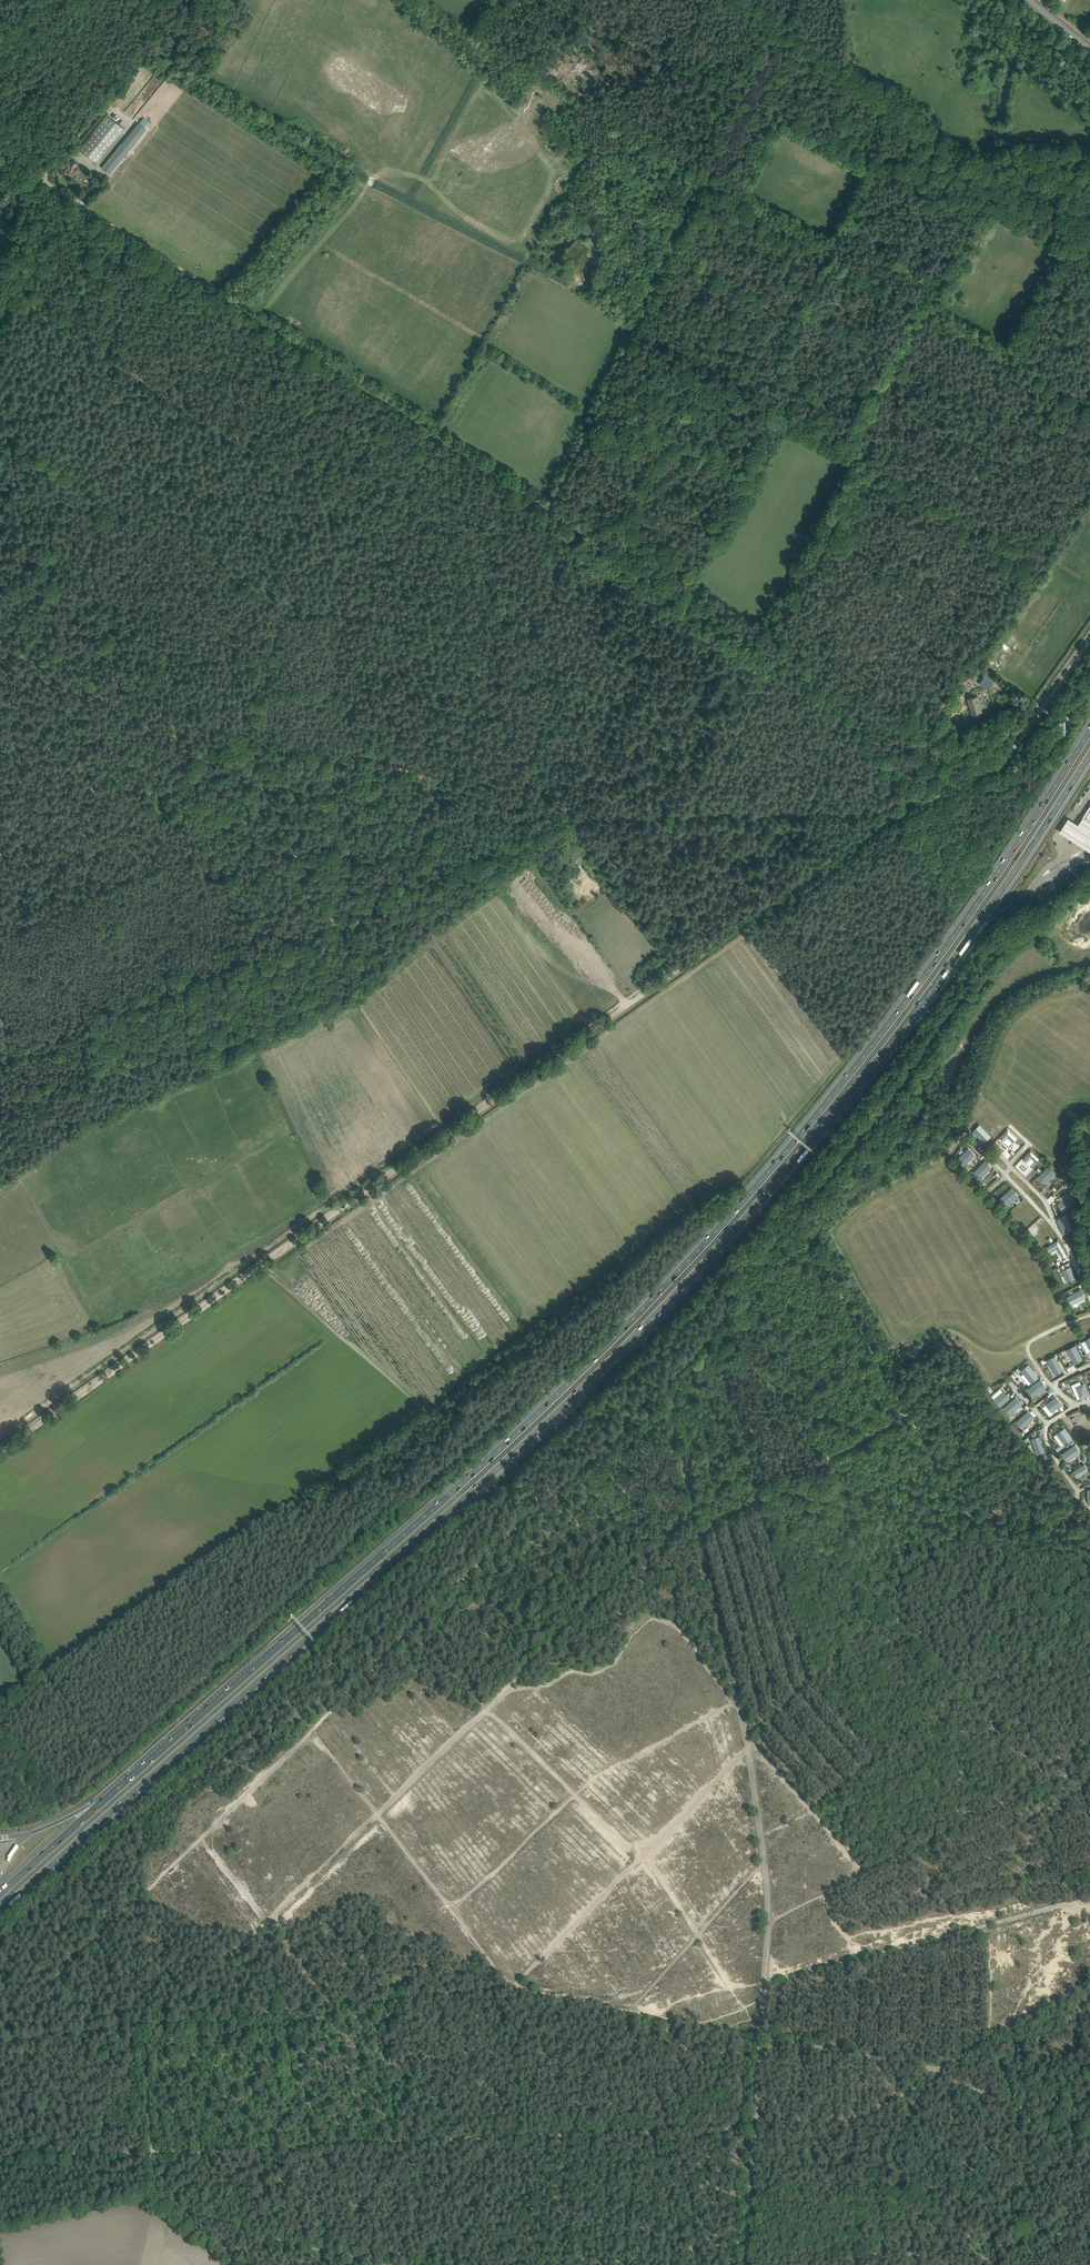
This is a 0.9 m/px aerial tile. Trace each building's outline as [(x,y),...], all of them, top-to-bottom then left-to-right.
[(107,115),(83,145),(79,149),(96,163),(100,159),(124,129),(107,115)] [(139,123),(106,164),(102,168),(110,174),(113,170),(146,129),(139,123)] [(88,175),(84,172),(76,167),(78,164),(72,160),(65,171),(82,183),(88,175)] [(979,684),(988,690),(995,679),(986,673),(979,684)] [(980,712),(978,705),(979,704),(977,696),(967,699),(968,702),(969,702),(972,714),(974,714),(974,715),(976,716),(978,715),(979,714),(979,713),(980,712)] [(1060,834),(1089,853),(1089,822),(1083,818),(1079,826),(1069,820),(1060,834)] [(1075,1387),(1081,1399),(1089,1395),(1084,1383),(1075,1387)] [(1036,1384),(1031,1390),(1046,1404),(1051,1398),(1044,1392),(1045,1391),(1042,1388),(1041,1389),(1036,1384)] [(1013,1419),(1023,1428),(1032,1419),(1022,1410),(1013,1419)]
